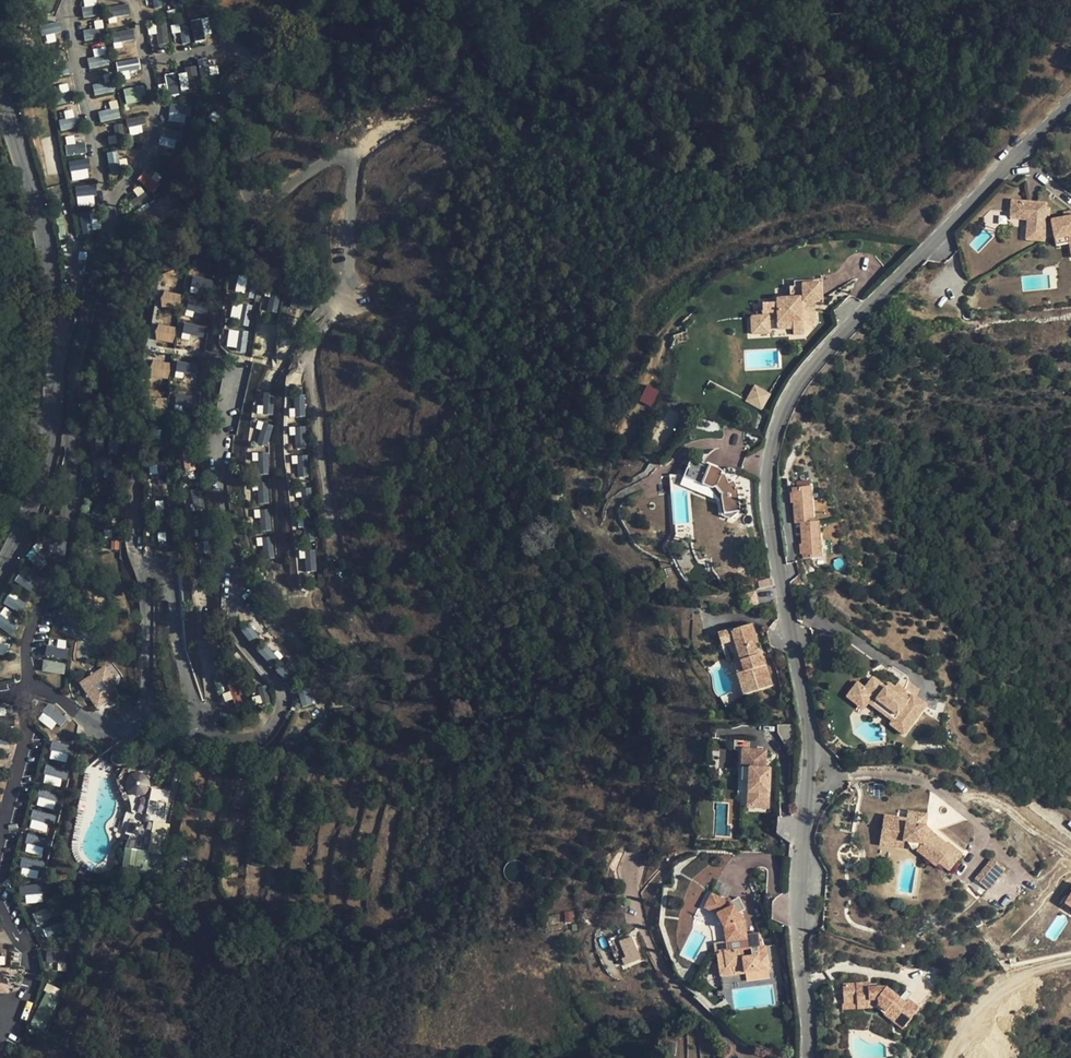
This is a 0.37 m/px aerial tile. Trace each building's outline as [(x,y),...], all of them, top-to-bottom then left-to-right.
[(84,17),(94,16),(93,0),(82,0),(84,17)] [(128,4),(111,6),(112,16),(129,15),(128,4)] [(203,17),(190,20),(195,41),(208,39),(203,17)] [(157,44),(169,43),(166,22),(149,24),(150,34),(156,34),(157,44)] [(99,28),(83,30),(84,40),(100,38),(99,28)] [(134,39),(133,28),(112,30),(113,42),(134,39)] [(96,56),(87,58),(89,68),(108,65),(106,49),(95,51),(96,56)] [(115,61),(117,72),(140,69),(139,58),(115,61)] [(185,66),(185,72),(166,74),(167,91),(202,88),(201,77),(210,76),(208,58),(197,59),(198,65),(185,66)] [(92,85),(94,95),(115,91),(111,74),(103,75),(105,82),(92,85)] [(124,88),(125,101),(145,99),(144,86),(124,88)] [(187,122),(188,104),(170,103),(169,121),(187,122)] [(100,122),(120,118),(118,105),(98,108),(100,122)] [(146,131),(141,115),(126,120),(131,135),(146,131)] [(58,119),(61,131),(75,127),(72,116),(58,119)] [(159,144),(176,148),(179,131),(163,128),(159,144)] [(85,143),(65,145),(66,155),(86,153),(85,143)] [(108,171),(118,172),(119,152),(109,152),(108,171)] [(71,180),(90,178),(87,159),(69,161),(71,180)] [(146,170),(137,179),(151,193),(160,183),(146,170)] [(96,204),(94,184),(75,186),(77,206),(96,204)] [(1028,220),(1026,240),(1043,241),(1043,239),(1044,236),(1044,224),(1046,204),(1012,201),(1011,218),(1028,220)] [(80,213),(81,233),(100,232),(99,212),(80,213)] [(1070,251),(1070,217),(1064,218),(1051,221),(1052,223),(1044,224),(1044,236),(1054,234),(1054,237),(1055,239),(1068,236),(1070,243),(1070,251)] [(1068,236),(1055,239),(1056,246),(1070,243),(1068,236)] [(750,315),(752,334),(769,333),(767,314),(777,313),(777,322),(792,321),(792,329),(793,335),(803,334),(814,322),(813,314),(810,314),(809,301),(813,300),(819,300),(818,280),(793,282),(794,287),(789,287),(790,298),(776,299),(776,303),(761,303),(762,314),(750,315)] [(166,299),(164,309),(178,311),(181,291),(171,290),(170,299),(166,299)] [(231,305),(232,318),(242,317),(241,305),(231,305)] [(193,315),(192,321),(206,323),(208,309),(196,308),(195,315),(193,315)] [(777,322),(778,330),(792,329),(792,321),(777,322)] [(160,333),(159,343),(172,345),(175,325),(165,323),(164,333),(160,333)] [(227,346),(237,347),(238,330),(228,329),(227,346)] [(246,352),(248,331),(239,330),(237,351),(246,352)] [(189,340),(188,346),(203,348),(205,335),(193,333),(191,340),(189,340)] [(155,365),(153,375),(167,377),(170,357),(160,355),(159,365),(155,365)] [(183,382),(183,388),(198,389),(198,375),(186,374),(186,382),(183,382)] [(639,400),(651,406),(659,390),(647,384),(639,400)] [(762,410),(771,393),(754,384),(745,402),(762,410)] [(153,402),(153,412),(166,412),(166,392),(156,392),(156,402),(153,402)] [(263,414),(273,415),(273,394),(263,393),(263,414)] [(294,416),(304,417),(304,396),(294,396),(294,416)] [(181,409),(181,415),(196,416),(196,403),(184,402),(184,409),(181,409)] [(242,410),(232,456),(245,459),(247,451),(238,449),(240,440),(246,442),(253,412),(242,410)] [(267,445),(272,425),(263,422),(257,442),(267,445)] [(297,447),(306,447),(305,427),(296,427),(297,447)] [(170,445),(169,432),(156,433),(156,439),(157,446),(164,446),(170,445)] [(259,463),(265,465),(268,450),(254,447),(252,459),(259,461),(259,463)] [(193,452),(179,453),(180,466),(188,465),(188,467),(194,467),(193,452)] [(708,468),(690,462),(684,476),(684,477),(686,478),(699,484),(711,489),(714,489),(716,487),(722,495),(721,497),(721,498),(724,517),(730,519),(740,512),(737,492),(735,485),(733,482),(728,484),(725,477),(723,474),(718,469),(709,466),(708,468)] [(686,478),(684,477),(684,476),(670,476),(666,476),(667,492),(687,490),(686,478)] [(254,495),(255,501),(269,500),(268,486),(256,487),(257,495),(254,495)] [(798,524),(803,523),(813,523),(810,488),(810,487),(793,489),(794,508),(797,508),(798,524)] [(172,488),(159,489),(159,496),(159,502),(166,502),(173,502),(172,488)] [(256,519),(257,525),(271,524),(270,510),(258,511),(258,519),(256,519)] [(176,528),(175,514),(162,515),(162,522),(162,529),(170,528),(176,528)] [(819,522),(813,523),(803,523),(805,539),(802,539),(803,559),(821,558),(819,522)] [(691,533),(690,523),(675,524),(676,534),(691,533)] [(178,553),(177,539),(164,540),(164,547),(164,553),(172,553),(178,553)] [(261,550),(261,556),(276,554),(275,541),(262,542),(263,549),(261,550)] [(315,551),(306,551),(306,570),(316,570),(315,551)] [(33,592),(41,577),(22,567),(14,581),(33,592)] [(770,579),(758,582),(759,589),(772,585),(770,579)] [(755,592),(743,595),(746,607),(758,604),(755,592)] [(8,594),(3,603),(20,613),(25,604),(8,594)] [(261,595),(252,598),(255,608),(264,605),(261,595)] [(11,634),(16,625),(0,615),(0,628),(11,634)] [(734,663),(744,695),(772,686),(763,658),(759,659),(757,653),(755,645),(757,644),(751,624),(732,631),(731,630),(718,634),(722,645),(735,640),(741,660),(734,663)] [(243,630),(248,641),(257,636),(252,625),(243,630)] [(253,640),(257,650),(264,646),(260,637),(253,640)] [(45,655),(66,657),(67,642),(58,642),(58,646),(45,645),(45,655)] [(0,643),(0,654),(6,655),(8,645),(0,643)] [(259,652),(267,662),(275,655),(267,645),(259,652)] [(64,673),(65,662),(42,661),(41,672),(64,673)] [(111,702),(116,677),(91,673),(86,698),(111,702)] [(890,725),(904,735),(925,706),(915,698),(907,692),(901,700),(890,692),(893,688),(889,685),(886,690),(873,679),(865,689),(860,696),(868,702),(893,721),(890,725)] [(908,682),(904,690),(907,692),(915,698),(919,690),(908,682)] [(865,689),(857,684),(847,697),(855,703),(860,696),(865,689)] [(904,690),(896,684),(893,688),(890,692),(901,700),(907,692),(904,690)] [(240,699),(238,685),(231,686),(232,700),(240,699)] [(314,703),(308,688),(297,692),(303,707),(314,703)] [(860,696),(855,703),(863,709),(868,702),(860,696)] [(47,718),(49,723),(62,716),(56,704),(45,710),(49,717),(47,718)] [(49,717),(45,710),(40,712),(44,719),(47,718),(49,717)] [(13,728),(14,716),(0,715),(0,727),(13,728)] [(61,733),(60,739),(75,742),(77,728),(65,726),(64,734),(61,733)] [(8,754),(8,733),(0,733),(0,754),(8,754)] [(57,760),(60,748),(55,747),(52,759),(57,760)] [(60,748),(57,760),(68,763),(71,751),(60,748)] [(768,808),(769,775),(765,775),(765,769),(764,769),(765,750),(742,750),(741,769),(749,769),(748,792),(751,792),(751,807),(768,808)] [(49,776),(47,782),(61,786),(65,773),(53,769),(51,777),(49,776)] [(151,775),(128,770),(124,793),(146,797),(151,775)] [(45,803),(48,791),(43,789),(40,802),(45,803)] [(48,791),(45,803),(57,806),(60,793),(48,791)] [(36,821),(38,822),(42,823),(45,813),(39,812),(36,821)] [(38,822),(37,829),(50,832),(54,816),(45,813),(42,823),(38,822)] [(931,832),(932,832),(925,826),(907,823),(907,819),(884,816),(879,845),(917,851),(936,866),(939,863),(948,871),(962,854),(947,842),(946,844),(931,832)] [(33,849),(36,836),(31,835),(27,848),(33,849)] [(36,836),(33,849),(44,852),(47,839),(36,836)] [(139,850),(125,848),(122,866),(136,868),(139,850)] [(993,859),(983,871),(977,879),(990,889),(1006,869),(993,859)] [(30,861),(28,873),(40,875),(42,863),(30,861)] [(29,903),(42,899),(37,882),(28,885),(31,894),(27,895),(29,903)] [(31,894),(28,885),(22,887),(25,896),(27,895),(31,894)] [(727,942),(728,951),(751,948),(758,947),(760,947),(758,933),(749,934),(749,937),(746,938),(746,934),(744,921),(741,922),(737,914),(745,910),(739,897),(731,902),(730,899),(726,901),(711,894),(705,908),(718,914),(725,929),(727,942)] [(49,906),(40,913),(47,923),(57,916),(49,906)] [(47,923),(40,913),(35,916),(43,927),(47,923)] [(59,924),(48,928),(53,940),(64,936),(59,924)] [(53,940),(48,928),(43,929),(48,942),(53,940)] [(631,937),(619,942),(626,958),(622,960),(625,965),(641,959),(631,937)] [(727,942),(714,944),(715,954),(718,953),(725,952),(728,951),(727,942)] [(779,945),(766,946),(767,955),(780,953),(779,945)] [(760,947),(758,947),(759,956),(767,955),(766,946),(760,947)] [(728,951),(725,952),(727,967),(744,965),(745,973),(721,977),(723,996),(732,1009),(736,1009),(733,991),(785,983),(780,953),(767,955),(759,956),(758,947),(751,948),(728,951)] [(725,952),(718,953),(721,977),(727,967),(725,952)] [(63,971),(64,954),(54,953),(54,963),(50,963),(49,970),(63,971)] [(744,965),(727,967),(721,977),(745,973),(744,965)] [(0,969),(0,989),(8,989),(8,970),(0,969)] [(31,1026),(47,1032),(62,989),(47,984),(31,1026)] [(867,984),(843,985),(844,998),(856,997),(857,1004),(869,1003),(868,1000),(877,999),(877,1004),(895,1018),(892,1021),(903,1029),(919,1008),(908,999),(905,1003),(886,988),(876,989),(868,989),(867,985),(867,984)] [(877,1004),(877,999),(868,1000),(869,1003),(869,1007),(875,1007),(877,1004)] [(877,1004),(875,1007),(892,1021),(895,1018),(877,1004)]
